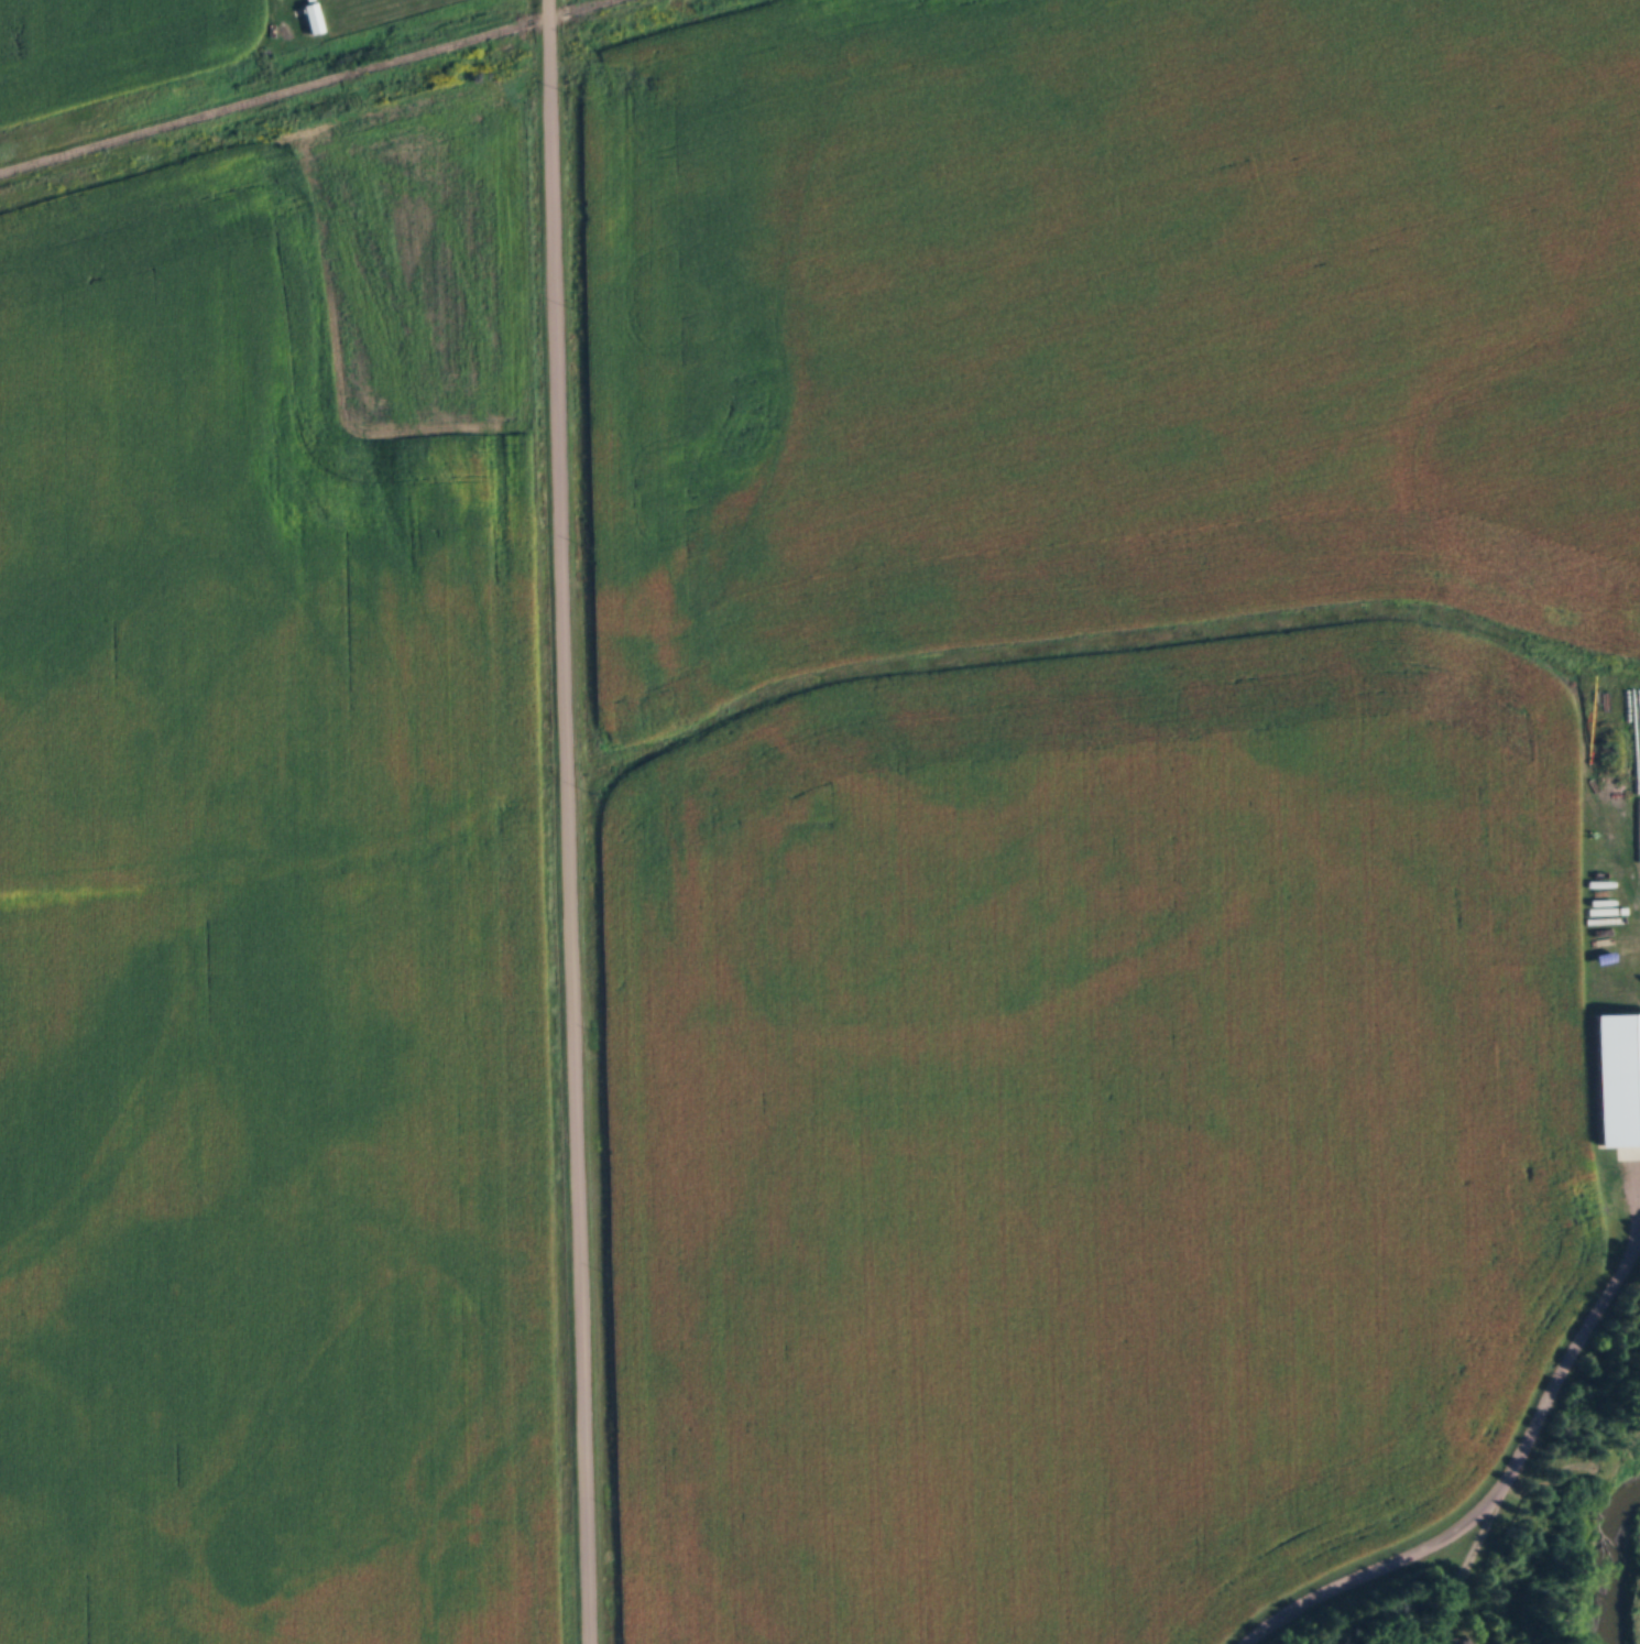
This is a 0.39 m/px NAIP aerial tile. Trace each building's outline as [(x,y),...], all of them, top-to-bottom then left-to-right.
[(1595,1017),(1598,1147),(1639,1147),(1639,1017),(1595,1017)]
